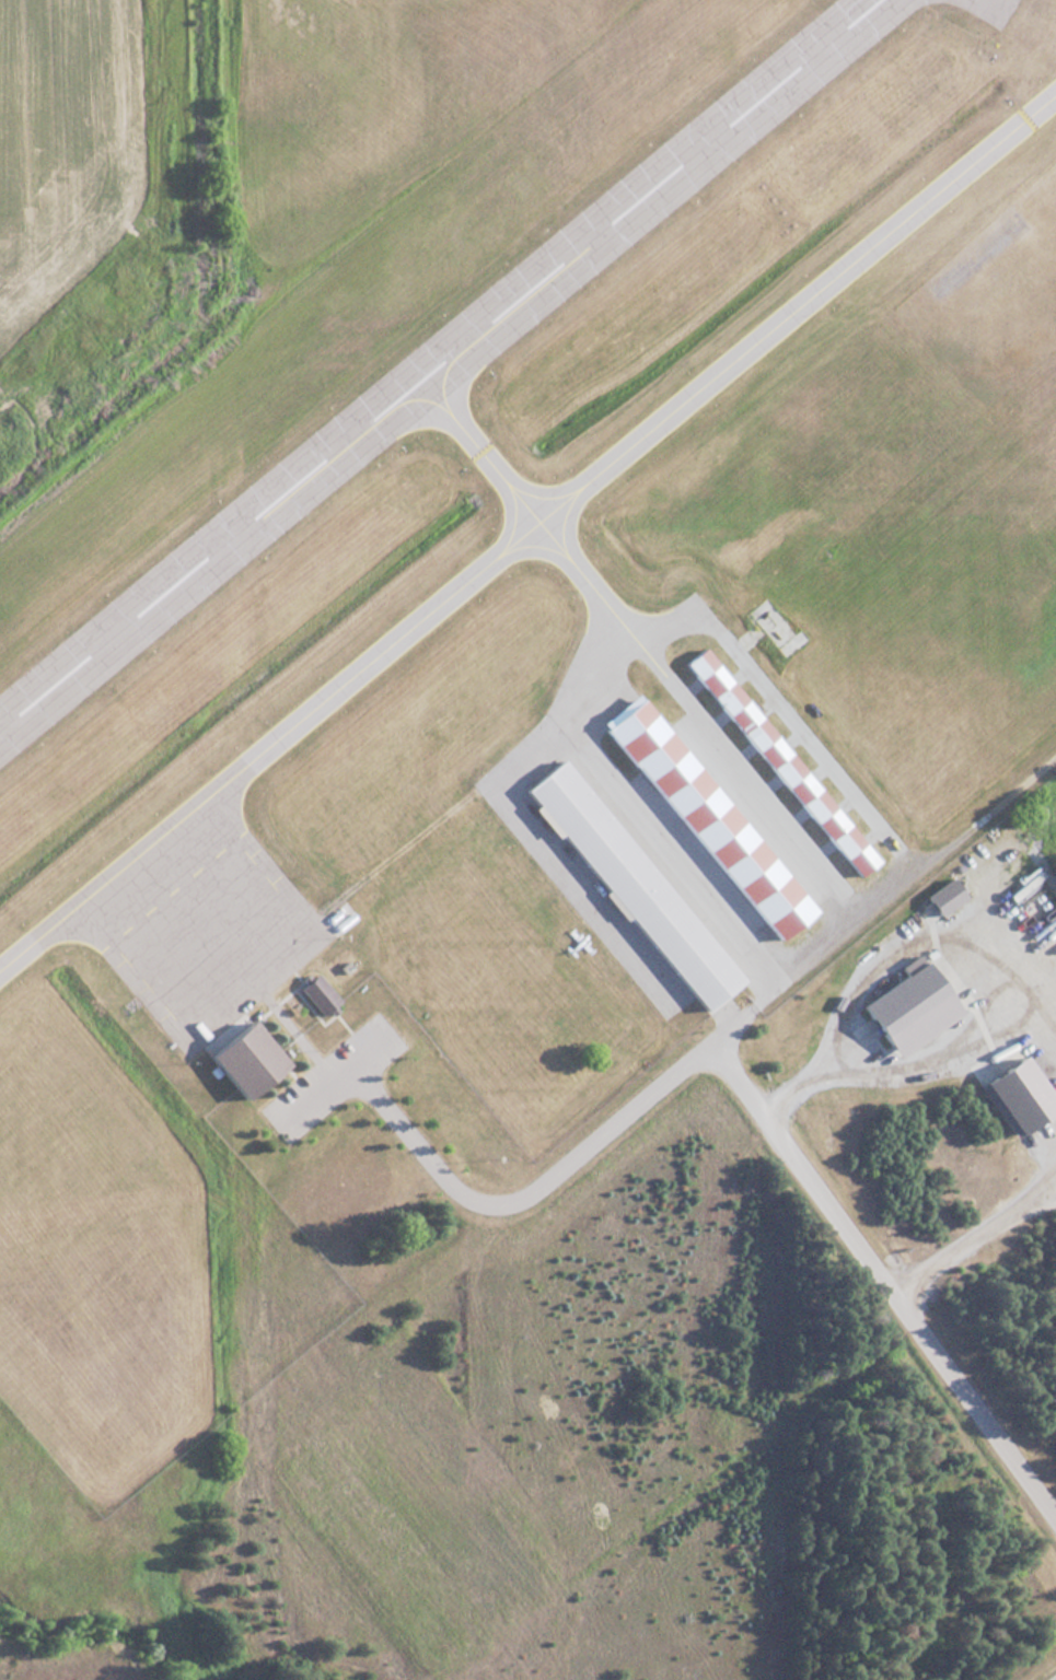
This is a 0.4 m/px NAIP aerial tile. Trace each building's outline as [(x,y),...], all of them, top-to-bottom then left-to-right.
[(850,881),(871,866),(705,642),(684,657),(850,881)] [(638,689),(599,718),(769,945),(808,915),(638,689)] [(561,756),(523,784),(694,1013),(733,984),(561,756)] [(957,1013),(919,959),(854,1005),(891,1059),(957,1013)] [(336,1000),(313,972),(294,988),(317,1015),(336,1000)] [(245,1017),(200,1050),(234,1097),(280,1065),(245,1017)]
